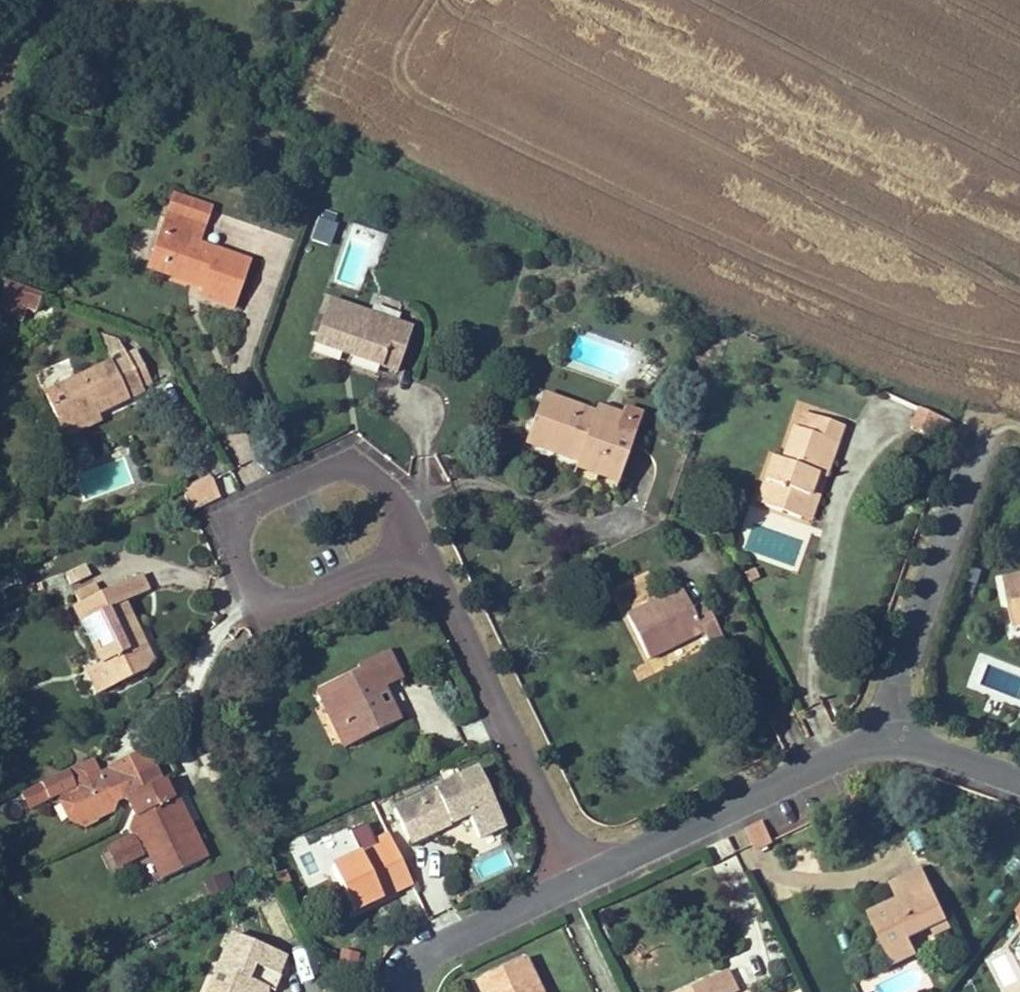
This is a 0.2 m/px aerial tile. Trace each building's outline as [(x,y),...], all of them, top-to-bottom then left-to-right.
[(212,209),(173,196),(166,215),(205,229),(212,209)] [(339,221),(318,214),(310,239),(331,245),(339,221)] [(251,263),(200,245),(205,229),(166,215),(148,269),(204,288),(202,292),(219,298),(218,302),(235,308),(251,263)] [(40,291),(5,279),(4,284),(38,297),(40,291)] [(4,284),(0,300),(0,316),(5,317),(22,323),(27,310),(33,312),(38,297),(4,284)] [(219,298),(202,292),(201,296),(218,302),(219,298)] [(372,315),(329,300),(314,344),(397,373),(412,330),(396,324),(394,328),(370,320),(372,315)] [(396,324),(372,315),(370,320),(394,328),(396,324)] [(124,351),(119,341),(103,348),(108,359),(124,351)] [(127,358),(124,351),(108,359),(111,364),(46,395),(62,430),(96,414),(143,391),(141,387),(151,382),(138,353),(127,358)] [(596,415),(547,397),(542,396),(525,443),(577,462),(584,464),(586,459),(622,472),(642,416),(623,410),(620,417),(616,429),(594,421),(596,415)] [(620,417),(599,409),(596,415),(594,421),(616,429),(620,417)] [(843,427),(803,413),(798,429),(837,443),(843,427)] [(96,414),(62,430),(66,437),(100,421),(96,414)] [(837,443),(798,429),(794,427),(782,461),(772,458),(764,481),(771,483),(763,505),(799,518),(815,475),(824,478),(837,443)] [(622,472),(586,459),(584,464),(577,462),(575,467),(618,482),(622,472)] [(217,476),(223,494),(236,490),(231,472),(217,476)] [(808,521),(824,478),(815,475),(799,518),(808,521)] [(193,512),(221,498),(211,479),(184,493),(193,512)] [(763,505),(771,483),(764,481),(756,502),(763,505)] [(130,556),(92,568),(98,586),(136,574),(130,556)] [(86,566),(66,576),(70,584),(91,575),(86,566)] [(149,592),(140,575),(101,594),(96,585),(89,589),(93,598),(80,604),(75,607),(102,664),(89,670),(100,694),(146,672),(143,667),(153,662),(125,603),(149,592)] [(1004,582),(1013,625),(1019,623),(1019,579),(1004,582)] [(692,610),(681,589),(662,598),(656,587),(645,593),(651,604),(626,616),(648,660),(703,632),(710,646),(723,639),(705,603),(692,610)] [(93,598),(89,589),(76,595),(80,604),(93,598)] [(399,675),(387,651),(373,658),(384,682),(399,675)] [(359,665),(361,670),(327,687),(335,704),(326,708),(345,748),(399,722),(390,704),(383,707),(374,687),(384,682),(373,658),(359,665)] [(335,704),(327,687),(318,691),(326,708),(335,704)] [(142,753),(114,767),(111,773),(102,777),(101,775),(99,776),(92,761),(42,784),(49,799),(65,792),(77,818),(69,821),(84,827),(96,822),(97,818),(112,811),(117,797),(127,801),(164,782),(164,781),(161,783),(147,755),(142,753)] [(505,827),(477,770),(393,809),(410,844),(451,825),(449,820),(466,812),(468,816),(479,839),(505,827)] [(185,827),(164,782),(127,801),(135,818),(132,829),(120,834),(130,856),(146,848),(161,880),(206,859),(190,824),(185,827)] [(77,818),(65,792),(61,804),(69,821),(77,818)] [(466,812),(449,820),(451,825),(468,816),(466,812)] [(763,821),(746,829),(756,850),(773,842),(773,841),(763,821)] [(389,835),(360,849),(363,854),(391,840),(389,835)] [(412,883),(391,840),(363,854),(333,868),(352,907),(372,897),(374,902),(412,883)] [(948,920),(923,868),(897,881),(902,890),(895,893),(899,900),(901,904),(894,908),(892,903),(869,914),(890,957),(913,946),(909,938),(931,928),(948,920)] [(228,871),(201,879),(206,895),(233,887),(228,871)] [(902,890),(897,881),(891,884),(895,893),(902,890)] [(372,897),(352,907),(354,912),(374,902),(372,897)] [(951,928),(948,920),(931,928),(935,935),(951,928)] [(232,935),(219,968),(209,990),(215,991),(262,991),(264,988),(275,991),(281,976),(276,974),(284,956),(232,935)] [(913,946),(890,957),(893,965),(917,953),(913,946)] [(1005,986),(1018,979),(1003,952),(989,960),(1005,986)] [(524,958),(476,981),(481,991),(540,991),(524,958)] [(726,971),(682,991),(736,991),(726,971)]
